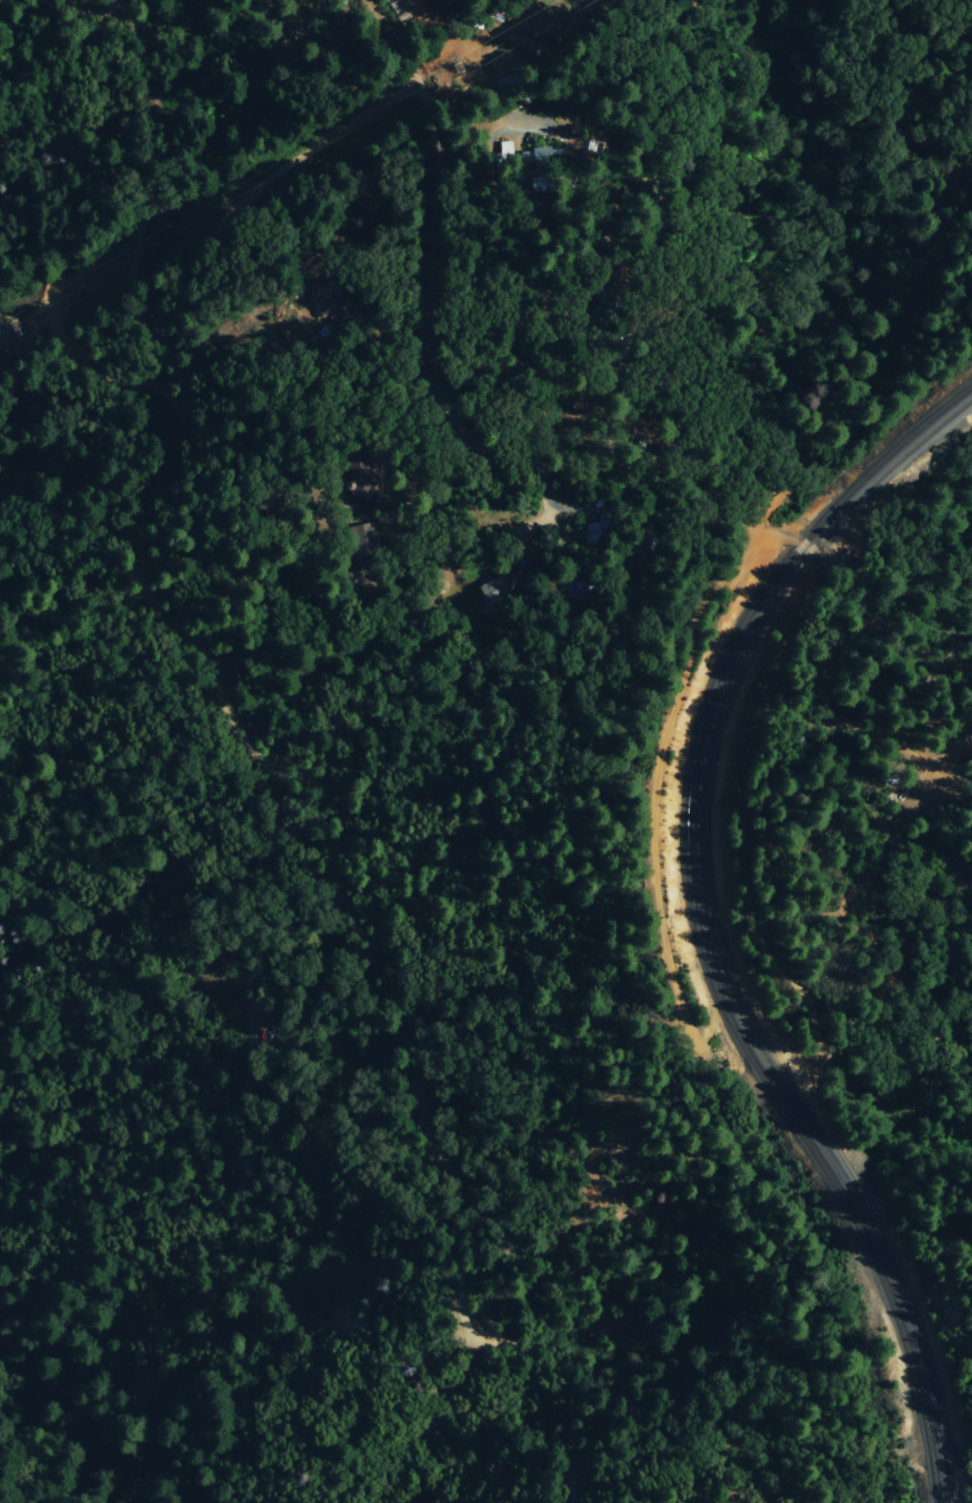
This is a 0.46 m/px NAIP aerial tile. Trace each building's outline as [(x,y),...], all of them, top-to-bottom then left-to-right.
[(510,141),(499,141),(499,160),(510,159),(510,141)] [(313,318),(328,316),(328,322),(344,320),(341,294),(330,295),(328,282),(309,284),(313,318)] [(349,497),(371,498),(372,455),(345,454),(344,490),(349,490),(349,497)] [(586,543),(613,537),(609,518),(581,524),(586,543)] [(349,526),(358,556),(377,551),(369,521),(349,526)] [(476,587),(485,605),(509,593),(500,574),(476,587)]
